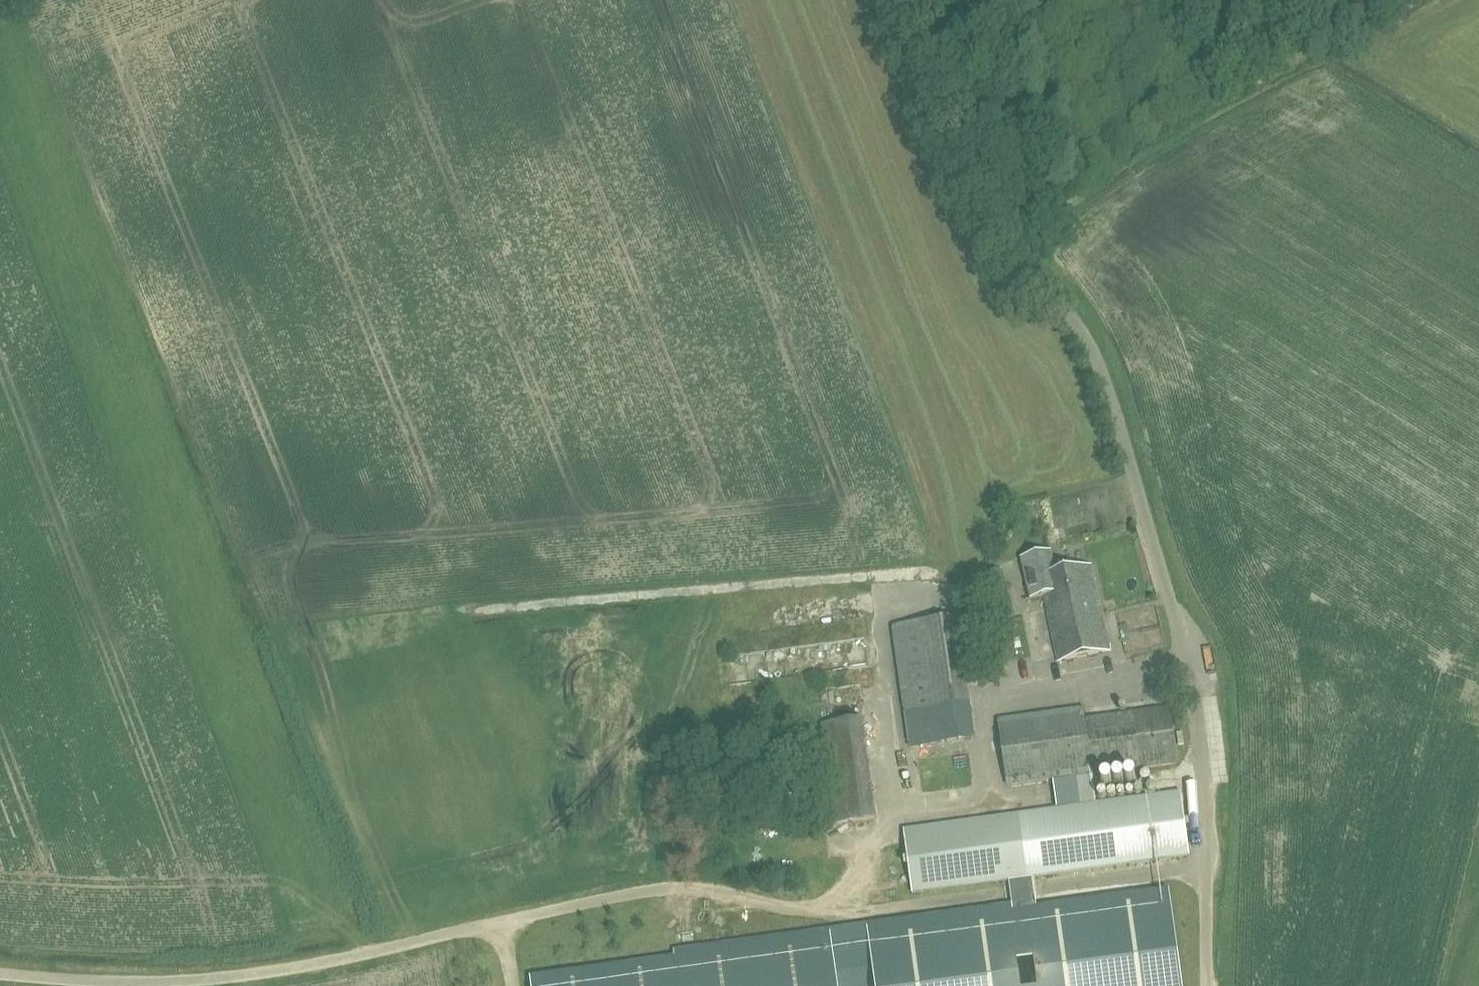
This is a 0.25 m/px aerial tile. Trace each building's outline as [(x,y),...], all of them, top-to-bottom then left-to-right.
[(1047,609),(1061,606),(1098,599),(1091,565),(1055,573),(1050,551),(1021,557),(1030,598),(1043,595),(1047,609)] [(1061,606),(1047,609),(1058,662),(1109,651),(1098,599),(1061,606)] [(891,626),(910,746),(974,737),(957,616),(891,626)] [(1169,707),(1085,719),(1092,773),(1177,762),(1169,707)] [(1083,708),(998,720),(1003,752),(997,753),(1000,770),(1005,770),(1007,785),(1053,779),(1075,776),(1092,773),(1085,719),(1083,708)] [(851,719),(855,745),(866,744),(863,718),(851,719)] [(855,745),(851,719),(820,724),(834,824),(867,820),(855,745)] [(866,744),(855,745),(867,820),(876,818),(866,744)] [(1092,773),(1075,776),(1079,807),(1096,805),(1092,773)] [(1177,789),(1192,782),(1187,773),(1172,780),(1177,789)] [(1075,776),(1053,779),(1057,811),(1079,807),(1075,776)] [(1096,805),(1079,807),(1057,811),(1010,817),(1019,878),(1189,855),(1181,794),(1096,805)] [(1019,878),(1010,817),(947,826),(957,887),(1019,878)] [(947,826),(904,832),(912,893),(957,887),(947,826)] [(1167,890),(867,932),(875,985),(1180,985),(1167,890)] [(831,934),(530,976),(531,985),(838,985),(831,934)]
